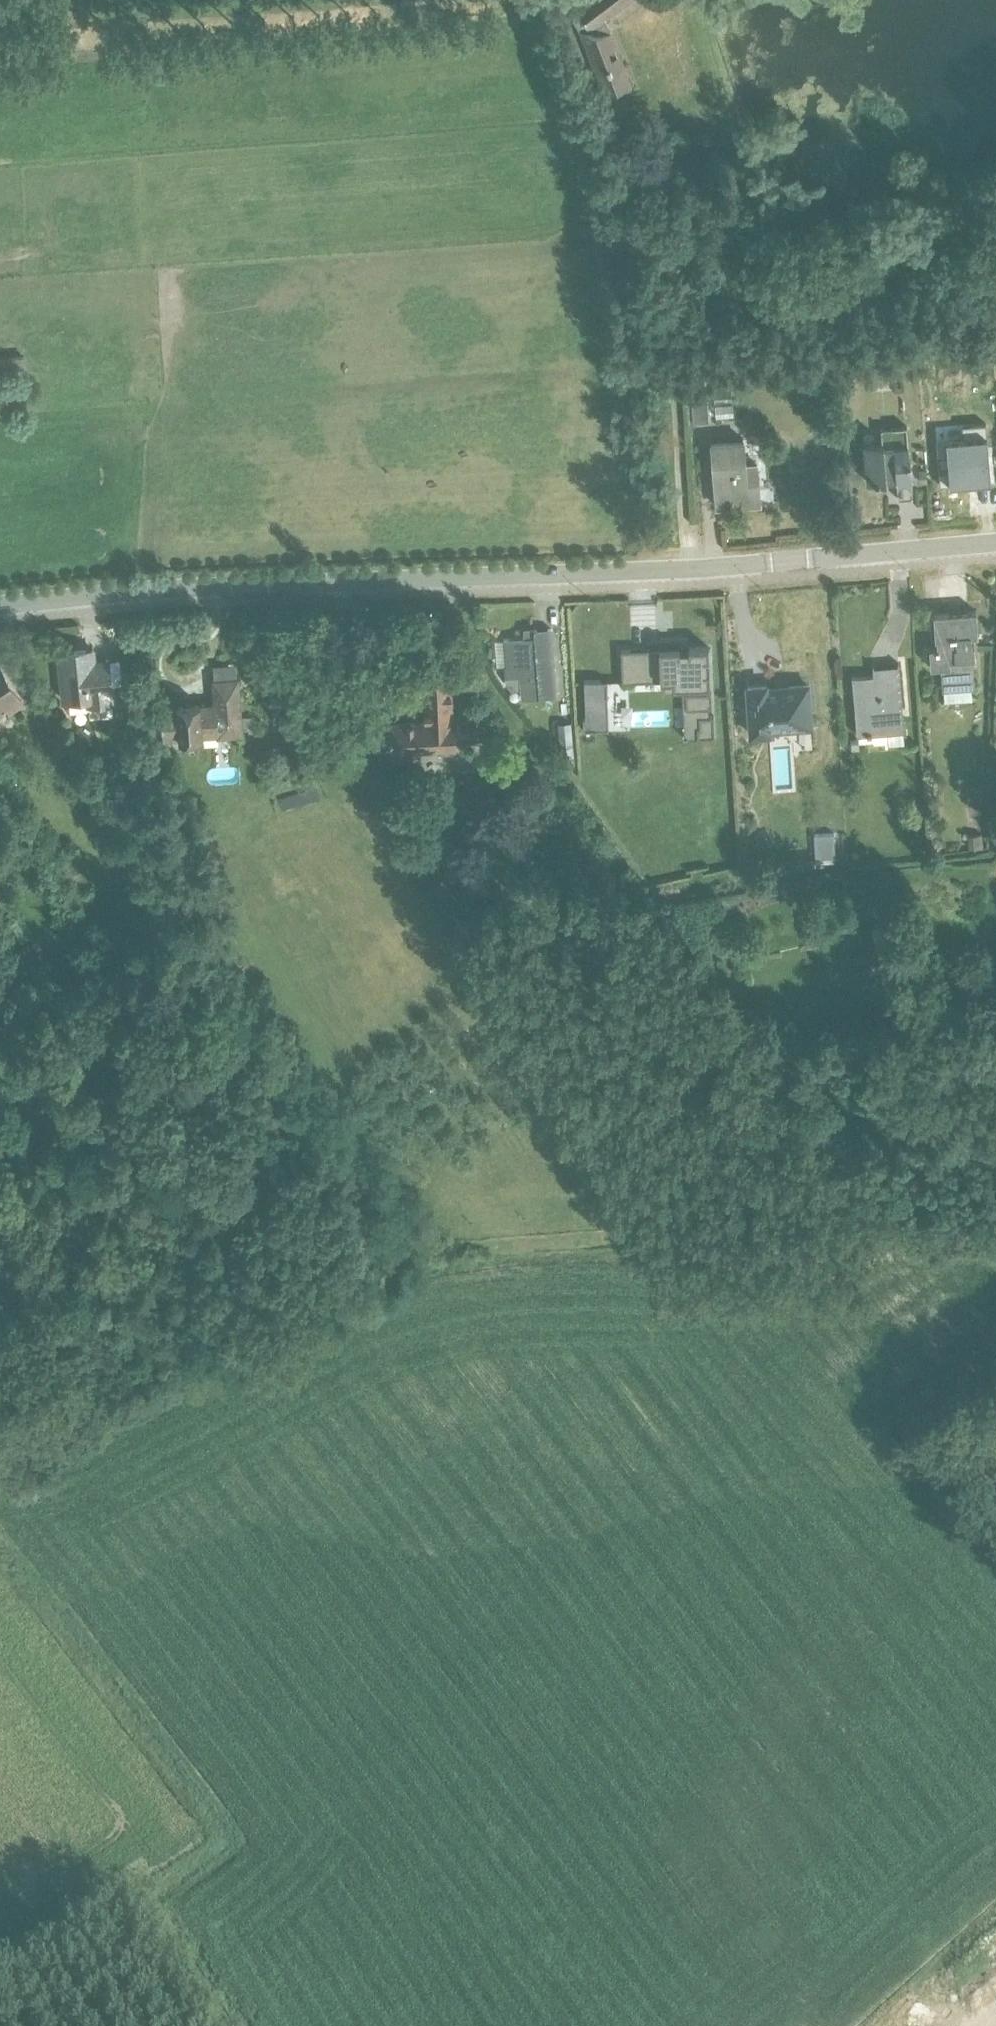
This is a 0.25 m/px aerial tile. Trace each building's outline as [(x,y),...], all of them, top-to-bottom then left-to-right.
[(570,12),(580,27),(604,93),(633,82),(606,17),(628,0),(583,0),(575,6),(576,8),(570,12)] [(706,377),(691,378),(694,419),(710,418),(707,386),(716,385),(715,374),(706,374),(706,377)] [(732,389),(714,391),(715,400),(733,398),(732,389)] [(733,401),(715,403),(717,415),(735,413),(733,401)] [(882,439),(864,440),(867,479),(886,477),(886,482),(897,481),(898,496),(913,495),(907,423),(882,425),(882,439)] [(745,435),(712,438),(717,504),(761,500),(758,459),(747,460),(745,435)] [(937,644),(930,644),(931,664),(942,663),(942,687),(976,685),(975,641),(972,641),(972,633),(979,633),(977,608),(934,611),(937,644)] [(504,637),(506,663),(508,682),(512,688),(521,687),(522,696),(557,694),(552,627),(524,630),(525,636),(504,637)] [(506,663),(504,637),(496,638),(498,664),(506,663)] [(632,646),(621,647),(622,678),(663,677),(663,684),(683,683),(685,734),(715,733),(714,713),(709,713),(709,705),(712,704),(712,689),(709,689),(709,682),(711,682),(710,667),(707,667),(707,655),(710,655),(709,644),(689,644),(689,646),(632,648),(632,646)] [(87,704),(114,701),(116,701),(111,655),(98,656),(97,645),(57,649),(62,700),(69,699),(86,698),(87,704)] [(0,661),(0,707),(6,704),(10,710),(27,699),(1,661),(0,661)] [(214,677),(237,675),(237,662),(214,663),(214,677)] [(874,672),(853,674),(858,732),(905,728),(899,662),(874,664),(874,672)] [(424,719),(363,721),(365,744),(390,742),(390,751),(457,748),(453,671),(422,673),(424,719)] [(237,675),(214,677),(213,677),(215,701),(162,705),(164,738),(244,733),(244,729),(254,728),(254,715),(243,715),(240,675),(237,675)] [(608,677),(585,678),(586,714),(584,714),(585,728),(610,726),(608,677)] [(766,682),(748,683),(751,734),(773,732),(773,729),(811,727),(808,682),(767,686),(766,682)] [(86,698),(69,699),(70,709),(90,707),(91,715),(115,713),(114,701),(87,704),(86,698)] [(572,720),(558,722),(562,764),(575,763),(572,720)] [(55,730),(42,739),(54,758),(67,748),(55,730)] [(834,831),(814,832),(816,855),(835,855),(834,831)] [(982,831),(967,832),(968,846),(983,845),(982,831)] [(986,1868),(995,1878),(995,1857),(986,1868)]
